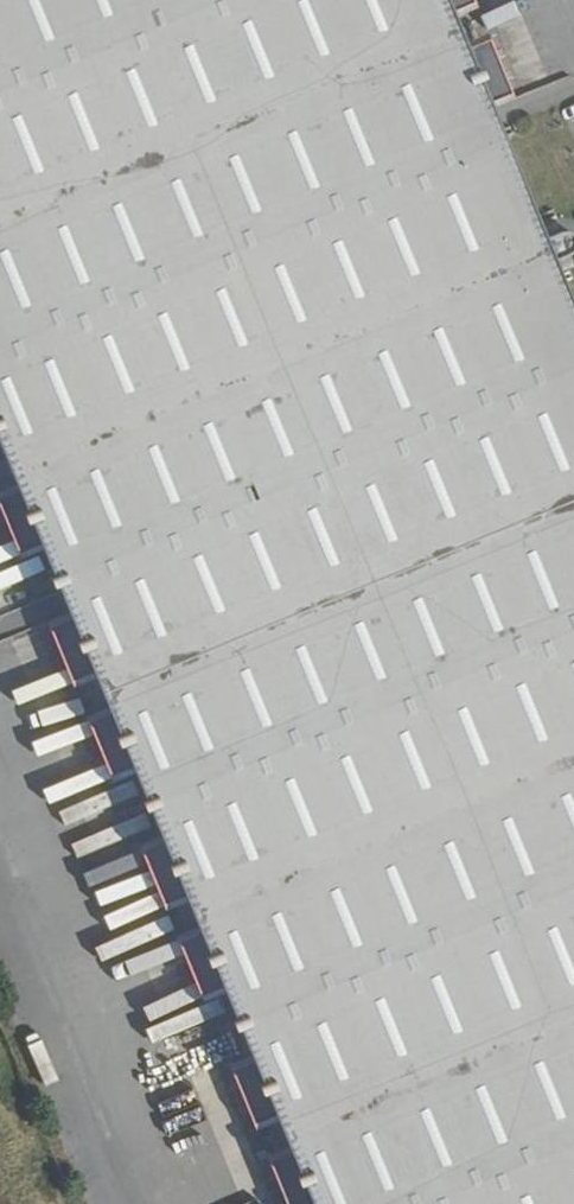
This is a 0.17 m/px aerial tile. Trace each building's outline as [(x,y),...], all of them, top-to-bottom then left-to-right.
[(69,615),(94,678),(106,707),(133,772),(158,833),(184,897),(195,924),(223,991),(247,1051),(273,1114),(284,1141),(309,1203),(573,1203),(573,308),(560,273),(550,247),(497,120),(470,55),(459,28),(447,0),(0,0),(0,447),(69,615)] [(459,28),(479,20),(471,0),(447,0),(459,28)] [(493,46),(470,55),(497,120),(518,110),(493,46)] [(550,247),(560,273),(572,264),(573,261),(573,249),(573,248),(570,242),(565,240),(550,247)] [(94,678),(69,615),(45,625),(69,687),(94,678)] [(133,772),(106,707),(83,716),(109,782),(133,772)] [(184,897),(158,833),(135,846),(160,907),(184,897)] [(223,991),(195,924),(172,935),(198,999),(223,991)] [(273,1114),(247,1051),(224,1062),(250,1127),(273,1114)] [(284,1141),(261,1152),(282,1203),(309,1203),(284,1141)]
